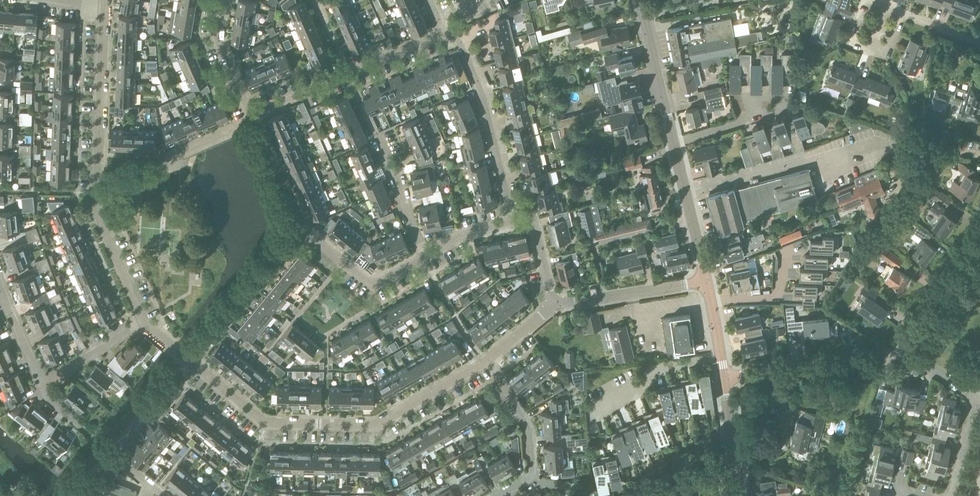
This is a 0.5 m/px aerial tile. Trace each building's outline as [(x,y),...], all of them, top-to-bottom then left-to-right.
[(139,0),(121,0),(119,8),(138,11),(139,0)] [(196,2),(180,0),(178,0),(176,10),(194,13),(196,2)] [(255,0),(238,0),(237,8),(255,11),(257,0),(255,0)] [(292,18),(308,10),(304,0),(298,3),(296,0),(285,0),(281,3),(283,8),(286,9),(287,8),(292,18)] [(330,0),(335,11),(352,3),(350,0),(331,0),(330,0)] [(397,5),(402,15),(419,7),(415,0),(409,0),(397,5)] [(522,2),(524,11),(530,10),(528,0),(526,0),(522,2)] [(529,0),(531,9),(538,7),(536,0),(531,0),(529,0)] [(546,11),(560,8),(558,2),(562,1),(563,0),(543,0),(546,11)] [(826,6),(840,12),(843,7),(846,8),(849,0),(831,0),(831,1),(828,0),(826,6)] [(945,6),(951,8),(950,11),(972,19),(978,5),(966,0),(948,0),(945,6)] [(335,11),(339,21),(356,13),(352,3),(335,11)] [(12,11),(5,10),(4,28),(15,29),(17,6),(13,6),(12,11)] [(26,30),(27,12),(20,11),(20,6),(17,6),(15,29),(26,30)] [(838,18),(840,12),(826,6),(823,12),(826,13),(817,36),(832,41),(841,19),(838,18)] [(423,17),(419,7),(402,15),(406,25),(423,17)] [(34,12),(27,12),(26,30),(25,36),(36,37),(39,8),(34,8),(34,12)] [(237,8),(235,19),(253,22),(255,11),(237,8)] [(193,24),(194,13),(176,10),(172,9),(170,20),(174,21),(193,24)] [(313,20),(308,10),(292,18),(296,28),(313,20)] [(344,30),(360,23),(356,13),(339,21),(344,30)] [(120,15),(119,27),(138,27),(138,16),(120,15)] [(406,25),(411,35),(428,27),(423,17),(406,25)] [(500,40),(500,41),(514,37),(509,17),(495,21),(497,28),(489,30),(492,42),(500,40)] [(668,29),(675,64),(738,52),(736,44),(763,39),(761,30),(750,32),(748,22),(732,25),(731,18),(685,26),(668,29)] [(235,19),(233,30),(251,33),(253,22),(235,19)] [(193,24),(174,21),(170,20),(169,31),(173,32),(191,35),(193,24)] [(317,30),(313,20),(296,28),(300,38),(317,30)] [(57,22),(57,33),(75,34),(75,22),(57,22)] [(582,29),(568,33),(571,45),(585,41),(585,42),(602,37),(605,49),(613,47),(614,49),(622,47),(622,44),(630,42),(627,26),(620,28),(620,27),(611,29),(608,30),(605,22),(582,30),(582,29)] [(365,33),(360,23),(344,30),(348,40),(365,33)] [(119,27),(119,38),(137,38),(138,27),(119,27)] [(251,33),(233,30),(231,41),(250,44),(251,33)] [(321,40),(317,30),(300,38),(305,47),(321,40)] [(75,44),(75,34),(57,33),(56,44),(75,44)] [(365,33),(348,40),(352,51),(369,43),(365,33)] [(518,56),(514,37),(500,41),(502,47),(494,49),(497,61),(505,59),(518,56)] [(119,38),(118,48),(137,49),(137,38),(119,38)] [(926,44),(911,38),(900,66),(915,72),(918,65),(923,67),(928,54),(923,52),(926,44)] [(326,50),(321,40),(305,47),(309,57),(326,50)] [(173,60),(178,58),(195,51),(190,41),(169,50),(173,60)] [(814,54),(807,43),(798,48),(805,59),(814,54)] [(74,55),(75,44),(56,44),(56,54),(74,55)] [(118,48),(118,59),(136,60),(137,49),(118,48)] [(330,60),(326,50),(309,57),(314,68),(330,60)] [(182,69),(199,61),(195,51),(178,58),(182,69)] [(285,52),(275,57),(282,74),(292,69),(285,52)] [(617,52),(604,55),(607,68),(620,65),(621,72),(636,69),(632,55),(618,58),(617,52)] [(265,61),(272,78),(282,74),(275,57),(274,57),(273,53),(263,58),(265,61)] [(752,64),(752,53),(740,53),(740,64),(730,64),(730,87),(741,87),(741,81),(751,81),(752,64)] [(773,64),(773,53),(766,53),(761,53),(761,64),(752,64),(751,81),(751,88),(762,88),(762,81),(772,81),(773,64)] [(782,64),(773,64),(772,81),(772,88),(783,88),(783,81),(794,81),(794,53),(782,53),(782,64)] [(56,54),(55,66),(74,66),(74,55),(56,54)] [(442,63),(449,80),(458,76),(461,82),(468,79),(458,56),(447,61),(444,54),(438,57),(441,63),(442,63)] [(502,81),(510,79),(509,79),(523,75),(518,56),(505,59),(506,66),(499,68),(502,81)] [(721,64),(720,56),(702,59),(703,67),(721,64)] [(16,69),(17,58),(0,57),(0,68),(16,69)] [(118,59),(117,70),(136,70),(136,60),(118,59)] [(203,71),(199,61),(182,69),(186,78),(203,71)] [(255,66),(255,67),(262,82),(272,78),(265,61),(255,66)] [(442,63),(441,63),(430,68),(438,85),(449,80),(442,63)] [(438,85),(430,68),(425,71),(422,64),(416,67),(427,89),(435,86),(438,85)] [(828,79),(826,84),(848,93),(849,90),(855,92),(860,78),(855,76),(856,73),(849,70),(847,69),(834,64),(828,79)] [(697,86),(694,72),(700,70),(698,65),(677,70),(682,90),(697,86)] [(55,66),(55,76),(73,77),(74,66),(55,66)] [(252,87),(255,86),(262,82),(255,67),(255,66),(244,70),(252,87)] [(427,89),(416,67),(413,68),(416,75),(408,78),(416,94),(427,89)] [(16,69),(0,68),(0,78),(15,80),(16,69)] [(599,79),(605,78),(603,69),(597,70),(599,79)] [(117,70),(117,81),(135,81),(136,70),(117,70)] [(208,81),(203,71),(186,78),(191,89),(208,81)] [(416,94),(408,78),(403,80),(400,74),(395,76),(405,99),(416,94)] [(509,79),(510,79),(511,86),(504,88),(506,100),(525,95),(522,84),(525,83),(523,75),(509,79)] [(605,78),(602,78),(604,85),(616,82),(615,76),(614,75),(605,78)] [(73,88),(73,77),(55,76),(54,87),(73,88)] [(393,104),(405,99),(395,76),(389,79),(392,85),(386,88),(393,104)] [(860,78),(855,92),(861,94),(862,92),(883,100),(882,103),(890,106),(894,94),(888,92),(890,85),(867,77),(866,80),(860,78)] [(644,105),(643,104),(644,103),(643,97),(642,97),(641,96),(642,95),(638,80),(627,83),(626,79),(622,80),(616,84),(600,88),(599,90),(601,97),(603,98),(604,102),(606,104),(608,103),(608,104),(620,101),(623,110),(625,110),(634,108),(644,105)] [(117,81),(117,91),(135,92),(135,81),(117,81)] [(211,90),(210,88),(216,85),(214,82),(208,84),(204,86),(207,92),(211,90)] [(373,86),(383,109),(393,104),(386,88),(381,90),(378,83),(373,86)] [(955,94),(979,102),(979,87),(971,84),(969,91),(957,88),(955,94)] [(175,91),(174,91),(171,86),(167,88),(171,97),(177,95),(175,91)] [(372,114),(383,109),(373,86),(369,87),(372,94),(364,97),(372,114)] [(723,95),(721,86),(705,90),(707,99),(723,95)] [(971,115),(978,118),(979,112),(979,102),(955,94),(935,89),(932,98),(949,103),(949,101),(960,104),(956,118),(969,122),(971,115)] [(167,94),(166,93),(165,90),(159,93),(161,97),(163,101),(169,99),(167,94)] [(184,95),(187,101),(197,96),(194,90),(184,95)] [(15,103),(16,91),(0,91),(0,102),(15,103)] [(135,103),(135,92),(117,91),(116,102),(135,103)] [(54,93),(54,105),(72,106),(73,94),(54,93)] [(331,101),(335,112),(336,113),(352,106),(347,94),(331,101)] [(509,112),(515,111),(517,113),(518,112),(519,117),(532,114),(532,112),(536,111),(534,104),(526,101),(525,95),(506,100),(509,112)] [(708,120),(706,111),(726,107),(723,95),(707,99),(708,106),(698,109),(698,107),(687,110),(690,124),(708,120)] [(451,119),(452,118),(456,116),(456,117),(473,109),(468,98),(458,102),(456,97),(442,103),(444,109),(446,108),(451,119)] [(223,100),(212,104),(220,121),(230,117),(223,100)] [(15,103),(0,102),(0,112),(15,113),(15,103)] [(220,121),(212,104),(202,109),(209,126),(220,121)] [(54,105),(54,111),(49,110),(49,116),(53,116),(72,116),(72,106),(54,105)] [(124,106),(110,105),(110,112),(114,112),(113,115),(124,115),(124,106)] [(357,116),(352,106),(336,113),(335,112),(333,113),(338,125),(357,116)] [(595,118),(602,116),(601,111),(600,107),(563,117),(556,118),(558,128),(560,127),(571,124),(595,118)] [(638,124),(634,108),(625,110),(623,110),(610,114),(602,116),(595,118),(597,124),(611,121),(614,133),(625,130),(627,140),(635,138),(635,139),(636,138),(638,143),(648,140),(644,123),(638,124)] [(202,109),(192,113),(200,130),(209,126),(202,109)] [(456,117),(456,116),(452,118),(457,130),(459,129),(460,133),(462,133),(474,130),(473,123),(478,121),(473,109),(456,117)] [(269,119),(273,129),(290,121),(286,111),(269,119)] [(823,123),(823,122),(809,115),(809,117),(806,118),(804,112),(793,116),(795,122),(786,125),(791,141),(791,142),(794,152),(805,148),(802,138),(822,132),(823,131),(824,130),(825,130),(825,129),(825,128),(825,127),(825,126),(825,125),(825,124),(824,123),(823,123)] [(200,130),(192,113),(183,117),(190,134),(200,130)] [(534,122),(532,114),(519,117),(521,124),(513,126),(516,138),(534,134),(532,122),(534,122)] [(72,116),(53,116),(49,116),(48,120),(53,121),(53,127),(71,127),(72,116)] [(343,128),(345,134),(362,127),(357,116),(338,125),(340,129),(343,128)] [(180,139),(190,134),(183,117),(173,122),(180,139)] [(403,125),(408,136),(424,129),(419,117),(403,125)] [(786,125),(784,119),(773,122),(775,129),(766,132),(771,148),(774,158),(785,155),(782,144),(791,142),(791,141),(786,125)] [(872,126),(854,120),(854,132),(872,126)] [(273,129),(278,138),(295,131),(290,121),(273,129)] [(162,126),(170,143),(180,139),(173,122),(162,126)] [(15,134),(15,123),(0,123),(0,134),(15,134)] [(573,131),(571,124),(560,127),(562,135),(569,133),(569,132),(573,131)] [(766,132),(764,125),(753,129),(755,135),(745,138),(754,165),(765,161),(761,151),(771,148),(766,132)] [(71,138),(71,127),(53,127),(53,137),(71,138)] [(367,139),(362,127),(345,134),(350,146),(367,139)] [(462,133),(465,144),(465,145),(483,140),(480,128),(474,130),(462,133)] [(111,147),(123,148),(123,129),(112,129),(112,137),(109,137),(109,145),(112,145),(111,147)] [(133,148),(134,130),(123,129),(123,148),(133,148)] [(408,136),(412,147),(429,139),(424,129),(408,136)] [(559,129),(551,131),(553,137),(560,135),(559,129)] [(144,148),(145,130),(134,130),(133,148),(144,148)] [(156,130),(145,130),(144,148),(156,149),(156,130)] [(299,141),(295,131),(278,138),(282,148),(299,141)] [(15,134),(0,134),(0,144),(14,145),(15,134)] [(539,153),(542,153),(540,145),(537,145),(534,134),(516,138),(519,150),(527,148),(528,155),(539,153)] [(71,149),(71,138),(53,137),(52,148),(71,149)] [(417,158),(419,163),(433,160),(431,152),(434,151),(429,139),(412,147),(417,158)] [(460,145),(465,163),(480,160),(478,154),(486,152),(483,140),(465,145),(465,144),(460,145)] [(282,148),(286,158),(303,151),(299,141),(282,148)] [(716,160),(718,159),(715,145),(694,150),(698,164),(706,162),(706,165),(705,166),(707,173),(718,171),(716,160)] [(367,146),(351,153),(356,165),(372,157),(367,146)] [(70,160),(71,149),(52,148),(52,159),(70,160)] [(286,158),(291,168),(308,161),(311,160),(309,155),(306,157),(303,151),(286,158)] [(528,155),(520,157),(523,169),(531,168),(533,175),(546,172),(546,171),(545,164),(542,164),(539,153),(528,155)] [(14,166),(14,155),(0,155),(0,166),(14,166)] [(640,155),(624,158),(627,168),(642,165),(640,155)] [(358,177),(361,182),(375,176),(372,171),(377,169),(372,157),(356,165),(360,176),(358,177)] [(753,164),(751,157),(744,160),(746,166),(753,164)] [(70,170),(70,160),(52,159),(51,170),(70,170)] [(413,183),(431,179),(436,178),(433,167),(435,166),(433,160),(419,163),(420,169),(410,171),(413,183)] [(465,163),(466,169),(464,169),(467,181),(472,180),(489,176),(486,164),(481,165),(480,160),(465,163)] [(312,171),(308,161),(291,168),(296,179),(312,171)] [(974,168),(961,161),(957,168),(963,171),(958,182),(954,180),(950,189),(969,199),(979,179),(971,175),(974,168)] [(644,174),(640,175),(642,183),(647,182),(649,189),(659,187),(654,165),(645,167),(642,167),(644,174)] [(14,166),(0,166),(0,176),(14,177),(14,166)] [(835,192),(839,204),(842,211),(863,202),(870,219),(882,214),(875,197),(884,193),(877,177),(883,175),(880,168),(854,179),(856,184),(835,192)] [(818,200),(817,196),(809,169),(789,174),(734,189),(734,188),(709,194),(718,231),(743,224),(742,219),(780,208),(780,210),(818,200)] [(69,181),(70,170),(51,170),(51,183),(58,183),(58,181),(69,181)] [(532,188),(540,186),(542,193),(555,190),(550,170),(546,171),(546,172),(533,175),(529,175),(532,188)] [(296,179),(300,188),(317,181),(312,171),(296,179)] [(595,180),(594,172),(584,174),(586,182),(595,180)] [(365,187),(370,198),(387,190),(382,179),(377,181),(375,176),(361,182),(363,188),(365,187)] [(492,188),(489,176),(472,180),(474,192),(492,188)] [(300,188),(304,198),(321,191),(324,189),(321,183),(322,181),(321,179),(317,181),(300,188)] [(426,193),(427,199),(442,195),(440,189),(434,191),(431,179),(413,183),(416,195),(426,193)] [(950,200),(932,186),(925,195),(933,201),(935,199),(937,200),(938,199),(946,205),(950,200)] [(649,189),(639,191),(643,207),(651,205),(652,210),(661,207),(659,202),(663,201),(659,187),(649,189)] [(494,197),(492,188),(474,192),(477,203),(474,203),(476,210),(498,205),(496,197),(494,197)] [(542,193),(538,194),(541,206),(548,204),(550,212),(564,208),(562,200),(559,201),(556,189),(555,190),(542,193)] [(392,202),(387,190),(370,198),(375,208),(369,211),(372,217),(389,209),(387,204),(392,202)] [(325,201),(321,191),(304,198),(309,208),(325,201)] [(834,206),(839,204),(835,192),(834,191),(829,194),(834,206)] [(22,196),(23,211),(35,210),(34,195),(22,196)] [(419,206),(422,219),(439,214),(438,207),(444,206),(442,195),(427,199),(429,204),(419,206)] [(51,209),(56,221),(73,214),(69,204),(65,205),(63,200),(47,201),(51,209)] [(309,208),(313,218),(330,211),(325,201),(309,208)] [(601,202),(601,201),(599,201),(592,203),(576,207),(577,208),(577,207),(578,211),(584,234),(591,233),(593,243),(652,228),(649,219),(603,230),(603,229),(597,203),(601,202)] [(948,210),(935,201),(930,209),(940,216),(933,227),(945,235),(956,220),(955,220),(958,216),(951,211),(949,215),(946,213),(948,210)] [(557,247),(565,246),(565,241),(571,240),(567,220),(571,219),(569,209),(549,214),(550,222),(548,222),(551,232),(550,232),(552,243),(556,242),(557,247)] [(19,222),(18,211),(0,213),(0,224),(19,222)] [(393,211),(382,216),(384,220),(385,221),(396,216),(393,211)] [(78,224),(73,214),(56,221),(61,231),(78,224)] [(442,226),(439,214),(422,219),(425,230),(435,228),(437,236),(447,234),(454,228),(453,223),(442,226)] [(328,231),(337,238),(348,224),(340,217),(336,221),(331,217),(323,227),(328,231)] [(19,222),(0,224),(0,234),(20,232),(19,222)] [(82,234),(78,224),(61,231),(58,233),(62,243),(65,241),(79,235),(82,234)] [(337,238),(345,245),(357,231),(348,224),(337,238)] [(25,231),(27,236),(38,232),(36,227),(25,231)] [(925,264),(936,248),(926,241),(930,235),(918,227),(914,232),(922,238),(911,254),(925,264)] [(780,238),(783,246),(803,238),(800,230),(780,238)] [(356,250),(360,253),(368,243),(364,240),(365,238),(357,231),(345,245),(354,252),(356,250)] [(401,231),(391,236),(398,253),(402,251),(404,255),(410,252),(401,231)] [(746,243),(751,242),(761,238),(763,238),(762,234),(750,237),(749,235),(745,237),(743,231),(738,233),(732,235),(732,237),(729,238),(728,236),(722,238),(723,243),(722,243),(724,249),(727,248),(746,243)] [(40,238),(38,232),(27,236),(29,242),(40,238)] [(62,243),(66,252),(87,243),(82,233),(82,234),(79,235),(65,241),(62,243)] [(658,249),(679,244),(676,233),(656,238),(658,249)] [(515,237),(519,254),(519,255),(532,252),(531,245),(528,245),(526,234),(515,237)] [(395,254),(398,253),(391,236),(381,240),(387,254),(389,257),(395,254)] [(810,240),(810,249),(815,250),(815,255),(832,255),(833,250),(837,251),(838,236),(823,236),(823,240),(810,240)] [(519,255),(519,254),(515,237),(504,239),(508,254),(508,257),(519,255)] [(903,260),(894,254),(870,237),(865,244),(894,265),(885,278),(901,290),(910,277),(897,269),(903,260)] [(508,257),(508,254),(504,239),(494,242),(498,260),(508,257)] [(389,257),(387,254),(381,240),(370,245),(368,243),(360,253),(370,261),(377,259),(378,261),(389,257)] [(638,252),(631,254),(616,258),(619,273),(621,273),(623,274),(628,272),(629,271),(634,270),(635,273),(644,270),(640,257),(648,255),(644,240),(636,242),(638,252)] [(487,263),(498,260),(494,242),(478,246),(479,252),(484,251),(487,263)] [(3,250),(4,254),(6,261),(28,253),(24,243),(3,250)] [(71,262),(90,254),(91,253),(87,243),(66,252),(67,254),(71,262)] [(727,248),(724,249),(725,255),(727,255),(728,260),(734,258),(734,256),(738,255),(738,257),(749,253),(746,243),(727,248)] [(687,249),(679,251),(678,246),(665,249),(660,250),(664,270),(690,265),(687,249)] [(778,258),(774,249),(767,252),(769,259),(773,258),(774,258),(778,258)] [(562,282),(577,279),(572,259),(578,258),(576,251),(562,254),(564,261),(557,262),(560,276),(559,277),(560,280),(562,281),(562,282)] [(31,263),(28,254),(28,253),(6,261),(10,271),(31,263)] [(92,254),(91,253),(90,254),(71,262),(75,272),(96,263),(92,254)] [(301,253),(300,254),(293,262),(308,273),(315,264),(301,253)] [(805,254),(805,264),(809,264),(809,269),(827,269),(827,265),(832,265),(832,255),(815,255),(805,254)] [(36,261),(38,266),(49,262),(47,257),(36,261)] [(479,257),(469,263),(478,279),(488,273),(479,257)] [(749,267),(747,260),(733,262),(735,270),(731,271),(733,280),(734,280),(735,283),(737,290),(754,287),(753,286),(759,285),(756,272),(750,274),(749,267)] [(51,268),(49,262),(38,266),(40,272),(51,268)] [(308,273),(293,262),(287,270),(301,282),(308,273)] [(100,273),(96,263),(75,272),(79,282),(96,275),(100,273)] [(469,284),(478,279),(469,263),(460,268),(469,284)] [(855,275),(859,269),(853,264),(848,271),(855,275)] [(459,290),(469,284),(460,268),(450,274),(459,290)] [(800,268),(799,278),(804,278),(804,283),(822,284),(822,279),(827,279),(827,269),(809,269),(800,268)] [(287,270),(280,278),(294,290),(301,282),(287,270)] [(320,276),(325,280),(329,276),(324,271),(320,276)] [(35,273),(13,280),(17,291),(38,283),(35,273)] [(450,295),(459,290),(450,274),(440,279),(450,295)] [(79,282),(84,292),(100,284),(96,275),(79,282)] [(273,287),(287,298),(294,290),(280,278),(273,287)] [(840,283),(844,287),(849,281),(846,279),(844,278),(840,283)] [(38,283),(17,291),(21,301),(42,293),(38,283)] [(88,302),(91,301),(91,300),(105,294),(108,292),(108,293),(109,293),(104,283),(101,284),(100,284),(84,292),(88,302)] [(794,283),(794,292),(799,292),(799,298),(803,298),(803,304),(802,305),(803,305),(803,306),(815,306),(815,299),(816,299),(817,293),(821,293),(822,284),(804,283),(794,283)] [(859,307),(864,311),(878,321),(887,309),(873,299),(878,292),(866,283),(861,289),(864,291),(860,296),(865,299),(859,307)] [(309,289),(314,293),(319,288),(314,284),(309,289)] [(281,306),(287,298),(273,287),(266,294),(281,306)] [(520,287),(511,294),(523,309),(532,302),(520,287)] [(425,288),(415,294),(424,310),(427,315),(437,309),(425,288)] [(314,293),(309,289),(305,293),(310,297),(314,293)] [(112,303),(108,293),(108,292),(105,294),(91,300),(91,301),(95,310),(112,303)] [(62,298),(60,293),(49,297),(51,303),(62,298)] [(266,294),(259,303),(273,315),(281,306),(266,294)] [(406,299),(415,315),(424,310),(415,294),(406,299)] [(515,315),(523,309),(511,294),(503,301),(515,315)] [(406,321),(411,317),(413,321),(417,319),(415,315),(406,299),(396,305),(406,321)] [(300,310),(305,304),(300,300),(296,305),(300,310)] [(506,322),(515,315),(503,301),(494,308),(506,322)] [(53,313),(49,303),(46,304),(26,313),(30,323),(53,313)] [(117,313),(112,303),(95,310),(102,324),(117,318),(115,314),(117,313)] [(259,303),(255,308),(252,312),(266,323),(273,315),(259,303)] [(297,314),(300,310),(296,305),(292,310),(297,314)] [(387,310),(396,326),(406,321),(396,305),(387,310)] [(793,306),(786,307),(788,329),(804,328),(805,337),(830,335),(828,317),(795,320),(793,306)] [(498,329),(506,322),(494,308),(486,315),(498,329)] [(386,332),(396,326),(387,310),(377,316),(386,332)] [(744,329),(746,334),(762,330),(760,324),(761,324),(759,312),(750,313),(750,311),(743,312),(743,315),(735,317),(738,330),(744,329)] [(56,312),(53,313),(30,323),(34,333),(55,324),(53,320),(59,317),(56,312)] [(245,320),(260,331),(266,323),(252,312),(245,320)] [(588,331),(601,328),(598,312),(584,315),(588,331)] [(670,317),(662,318),(667,353),(668,352),(669,359),(674,358),(673,352),(695,349),(690,314),(670,317)] [(486,315),(478,322),(489,336),(498,329),(486,315)] [(59,321),(61,327),(72,322),(70,316),(59,321)] [(286,317),(282,322),(287,326),(291,321),(286,317)] [(379,335),(370,319),(360,325),(370,341),(379,335)] [(252,340),(255,337),(260,331),(245,320),(238,328),(252,340)] [(81,331),(86,328),(82,321),(77,323),(81,331)] [(64,332),(75,327),(72,322),(61,327),(64,332)] [(283,331),(287,326),(282,322),(278,327),(283,331)] [(481,343),(489,336),(478,322),(469,329),(481,343)] [(290,345),(301,331),(293,324),(281,338),(290,345)] [(370,341),(360,325),(351,331),(360,347),(370,341)] [(634,356),(626,325),(609,329),(617,360),(634,356)] [(421,327),(412,332),(415,337),(424,332),(421,327)] [(762,330),(746,334),(747,340),(740,341),(743,353),(750,352),(750,354),(757,354),(757,350),(767,348),(764,336),(763,336),(762,330)] [(310,337),(301,331),(290,345),(298,352),(310,337)] [(360,347),(351,331),(342,336),(351,352),(360,347)] [(43,352),(63,343),(59,333),(38,342),(43,352)] [(272,334),(268,338),(273,342),(277,338),(272,334)] [(81,349),(86,345),(80,335),(75,338),(81,349)] [(351,352),(342,336),(332,341),(336,349),(331,352),(337,363),(343,359),(342,357),(351,352)] [(310,337),(298,352),(307,359),(318,345),(310,337)] [(269,347),(273,342),(268,338),(264,343),(269,347)] [(455,339),(454,339),(454,338),(448,341),(446,338),(444,338),(441,339),(444,344),(453,359),(463,354),(458,345),(459,343),(459,340),(457,339),(455,339)] [(210,355),(218,362),(230,347),(222,340),(218,345),(210,355)] [(11,351),(7,341),(0,344),(0,356),(11,351)] [(63,343),(43,352),(47,362),(68,353),(63,343)] [(115,355),(111,360),(109,362),(120,372),(126,364),(128,366),(132,360),(134,362),(139,357),(141,358),(146,352),(135,343),(130,348),(128,347),(124,352),(122,350),(117,356),(115,355)] [(435,349),(444,365),(453,359),(444,344),(435,349)] [(218,362),(227,369),(239,355),(230,347),(218,362)] [(784,348),(777,349),(778,357),(785,356),(784,348)] [(425,354),(434,370),(444,365),(435,349),(425,354)] [(556,365),(544,350),(535,358),(547,372),(556,365)] [(10,369),(8,364),(15,361),(11,351),(0,356),(0,373),(10,369)] [(425,376),(434,370),(425,354),(416,360),(425,376)] [(227,369),(235,375),(247,361),(239,355),(227,369)] [(547,372),(535,358),(527,365),(538,379),(541,382),(550,375),(547,372)] [(416,360),(407,365),(416,381),(425,376),(416,360)] [(255,368),(247,361),(235,375),(243,382),(255,368)] [(416,381),(407,365),(397,370),(406,386),(416,381)] [(518,371),(530,386),(538,379),(527,365),(518,371)] [(102,391),(109,382),(119,390),(126,381),(110,367),(105,373),(97,366),(86,378),(102,391)] [(263,375),(255,368),(243,382),(251,389),(263,375)] [(3,389),(24,380),(20,371),(12,374),(10,369),(0,373),(0,384),(1,384),(3,389)] [(397,370),(388,376),(397,392),(406,386),(397,370)] [(573,381),(574,381),(584,380),(584,370),(572,371),(573,381)] [(518,371),(514,375),(510,371),(506,374),(521,393),(530,386),(518,371)] [(709,373),(699,374),(701,382),(704,399),(704,401),(713,400),(709,373)] [(701,382),(699,374),(695,375),(696,380),(693,381),(692,378),(686,378),(690,401),(691,406),(701,405),(700,400),(704,399),(701,382)] [(272,382),(263,375),(251,389),(260,396),(272,382)] [(378,382),(387,398),(397,392),(388,376),(378,382)] [(678,382),(673,383),(678,409),(678,411),(688,409),(687,402),(690,401),(686,378),(685,378),(682,379),(683,385),(679,386),(678,382)] [(3,389),(7,399),(4,400),(8,409),(27,397),(24,392),(28,390),(24,380),(3,389)] [(571,380),(566,384),(569,389),(575,385),(571,380)] [(277,404),(288,404),(289,385),(289,382),(284,382),(284,385),(278,385),(277,404)] [(678,409),(673,383),(668,384),(670,390),(666,390),(665,387),(659,388),(663,406),(665,416),(666,419),(675,414),(674,409),(678,409)] [(893,403),(903,406),(908,387),(896,384),(895,390),(887,388),(884,397),(884,398),(877,396),(871,412),(881,415),(884,401),(893,404),(893,403)] [(300,386),(289,385),(288,404),(299,404),(299,403),(300,387),(300,386)] [(310,386),(300,386),(300,387),(299,403),(299,404),(310,404),(310,386)] [(322,386),(310,386),(310,404),(322,405),(322,386)] [(330,405),(341,405),(341,386),(330,386),(330,405)] [(341,405),(351,405),(352,387),(341,386),(341,405)] [(73,387),(64,398),(80,412),(90,400),(96,405),(100,401),(88,391),(85,396),(73,387)] [(351,405),(362,405),(362,387),(352,387),(351,405)] [(374,387),(362,387),(362,405),(374,405),(374,387)] [(920,390),(908,387),(903,406),(913,409),(923,412),(924,408),(926,398),(918,396),(920,390)] [(194,401),(185,393),(173,408),(182,415),(194,401)] [(471,403),(480,419),(497,410),(488,395),(482,399),(481,397),(471,403)] [(943,396),(938,416),(957,421),(960,409),(954,407),(956,399),(955,399),(951,398),(947,397),(943,396)] [(541,413),(542,424),(560,423),(565,422),(564,411),(569,411),(568,399),(555,400),(556,412),(541,413)] [(201,407),(194,401),(182,415),(190,421),(201,407)] [(18,419),(26,426),(41,409),(32,402),(27,408),(23,405),(15,414),(19,418),(18,419)] [(471,403),(461,409),(471,425),(480,419),(471,403)] [(654,412),(648,413),(656,435),(658,440),(667,436),(665,429),(669,428),(664,417),(665,416),(663,406),(656,408),(659,414),(655,415),(654,412)] [(210,414),(201,407),(190,421),(198,428),(210,414)] [(36,431),(40,435),(48,425),(44,422),(49,416),(41,409),(26,426),(34,433),(36,431)] [(471,425),(461,409),(452,414),(461,430),(471,425)] [(810,428),(821,431),(825,416),(806,411),(803,422),(797,421),(791,444),(805,448),(810,428)] [(636,420),(646,446),(655,443),(653,436),(656,435),(648,413),(644,415),(646,420),(643,421),(641,418),(636,420)] [(198,428),(207,435),(218,421),(210,414),(198,428)] [(452,414),(443,419),(452,435),(461,430),(452,414)] [(935,425),(933,435),(946,439),(948,431),(954,433),(957,421),(938,416),(935,425)] [(434,425),(443,440),(452,435),(443,419),(434,425)] [(629,425),(624,427),(634,453),(643,450),(642,447),(646,446),(636,420),(632,421),(634,427),(631,428),(629,425)] [(207,435),(215,442),(227,428),(218,421),(207,435)] [(48,426),(48,425),(40,435),(33,443),(38,448),(43,442),(60,455),(75,437),(68,431),(66,433),(56,425),(55,427),(50,423),(48,426)] [(151,426),(149,429),(166,444),(167,443),(170,446),(177,438),(160,423),(155,429),(151,426)] [(561,434),(560,423),(542,424),(543,436),(558,434),(559,440),(572,438),(571,433),(561,434)] [(434,425),(424,430),(433,446),(443,440),(434,425)] [(487,430),(490,436),(500,431),(496,425),(487,430)] [(618,451),(620,459),(631,457),(630,454),(634,453),(624,427),(620,428),(622,434),(619,434),(617,431),(611,433),(618,451)] [(215,442),(223,449),(235,435),(227,428),(215,442)] [(150,435),(145,440),(159,452),(166,444),(149,429),(146,431),(150,435)] [(415,435),(424,451),(433,446),(424,430),(415,435)] [(243,442),(235,435),(223,449),(231,456),(243,442)] [(414,457),(424,451),(415,435),(405,441),(414,457)] [(508,453),(498,459),(507,475),(517,469),(514,465),(520,461),(518,435),(511,439),(512,445),(505,449),(508,453)] [(930,445),(928,455),(947,460),(950,448),(944,446),(946,439),(933,435),(930,445)] [(544,446),(545,457),(563,456),(569,455),(569,451),(566,449),(563,450),(562,446),(577,445),(576,438),(572,438),(559,440),(559,445),(544,446)] [(153,460),(159,452),(145,440),(141,445),(137,442),(135,445),(153,460)] [(414,457),(405,441),(396,446),(405,462),(414,457)] [(252,449),(243,442),(231,456),(234,458),(233,460),(233,461),(237,464),(238,464),(239,463),(244,467),(252,457),(248,454),(252,449)] [(873,463),(876,464),(876,465),(892,469),(895,457),(891,456),(893,448),(875,443),(872,453),(875,454),(873,463)] [(181,456),(189,447),(185,444),(178,453),(181,456)] [(146,469),(153,460),(135,445),(133,448),(136,451),(131,457),(139,463),(146,469)] [(395,468),(405,462),(396,446),(386,452),(391,460),(387,463),(390,470),(395,467),(395,468)] [(900,460),(906,461),(909,450),(903,448),(900,460)] [(914,451),(909,450),(906,461),(911,463),(914,451)] [(282,475),(282,470),(282,451),(271,451),(271,475),(282,475)] [(293,452),(282,451),(282,470),(293,470),(293,452)] [(612,454),(606,455),(612,483),(622,481),(621,479),(625,478),(620,459),(618,451),(615,451),(616,457),(612,458),(612,454)] [(304,470),(304,452),(293,452),(293,470),(304,470)] [(315,452),(304,452),(304,470),(315,471),(315,452)] [(326,452),(315,452),(315,471),(325,471),(326,452)] [(336,452),(326,452),(325,471),(336,471),(336,452)] [(347,471),(347,453),(336,452),(336,471),(336,476),(347,477),(347,471)] [(358,453),(347,453),(347,471),(358,471),(358,453)] [(369,453),(358,453),(358,471),(368,472),(369,453)] [(380,453),(369,453),(368,472),(380,472),(380,453)] [(478,457),(479,459),(485,470),(490,467),(497,480),(507,475),(498,459),(488,464),(482,454),(478,457)] [(569,455),(563,456),(545,457),(546,469),(561,467),(562,477),(566,476),(573,476),(575,475),(574,466),(570,466),(569,455)] [(609,489),(608,483),(612,483),(606,455),(602,456),(603,462),(599,462),(598,459),(592,460),(599,492),(609,489)] [(944,472),(947,460),(928,455),(926,463),(929,463),(926,475),(937,478),(939,470),(944,472)] [(468,473),(469,475),(479,491),(488,486),(481,472),(485,470),(479,459),(474,461),(477,467),(468,473)] [(873,463),(868,483),(880,487),(882,479),(889,481),(892,469),(876,465),(876,464),(873,463)] [(666,464),(658,469),(662,474),(669,470),(666,464)] [(169,488),(171,490),(186,472),(178,465),(166,479),(172,484),(169,488)] [(655,469),(648,473),(653,481),(658,478),(658,477),(658,476),(655,469)] [(195,479),(186,472),(171,490),(175,492),(178,489),(183,493),(195,479)] [(468,495),(470,495),(479,491),(469,475),(460,481),(455,473),(450,475),(456,486),(461,484),(468,495)] [(456,486),(450,475),(445,478),(448,482),(438,487),(441,492),(443,495),(456,495),(452,489),(456,486)] [(647,475),(642,478),(645,484),(651,481),(647,475)] [(108,480),(102,477),(98,487),(105,489),(108,480)] [(839,491),(840,488),(843,480),(833,477),(830,487),(834,489),(839,491)] [(642,478),(636,481),(639,487),(645,484),(642,478)] [(195,479),(183,493),(186,495),(195,495),(203,486),(195,479)] [(756,495),(774,495),(779,495),(779,494),(791,493),(790,486),(787,487),(787,482),(777,483),(778,488),(772,488),(773,491),(769,491),(769,487),(777,486),(776,479),(760,481),(761,488),(764,488),(764,492),(756,492),(756,495)] [(822,479),(820,486),(826,488),(828,481),(822,479)] [(138,491),(110,481),(106,490),(113,493),(121,495),(136,495),(138,491)] [(579,481),(571,482),(575,490),(578,489),(580,492),(584,490),(579,481)] [(880,487),(868,483),(864,495),(885,495),(879,494),(880,487)] [(203,486),(195,495),(208,495),(211,493),(203,486)] [(105,489),(98,487),(95,495),(102,495),(105,489)] [(441,492),(438,487),(428,493),(426,489),(421,492),(423,495),(443,495),(441,492)]
